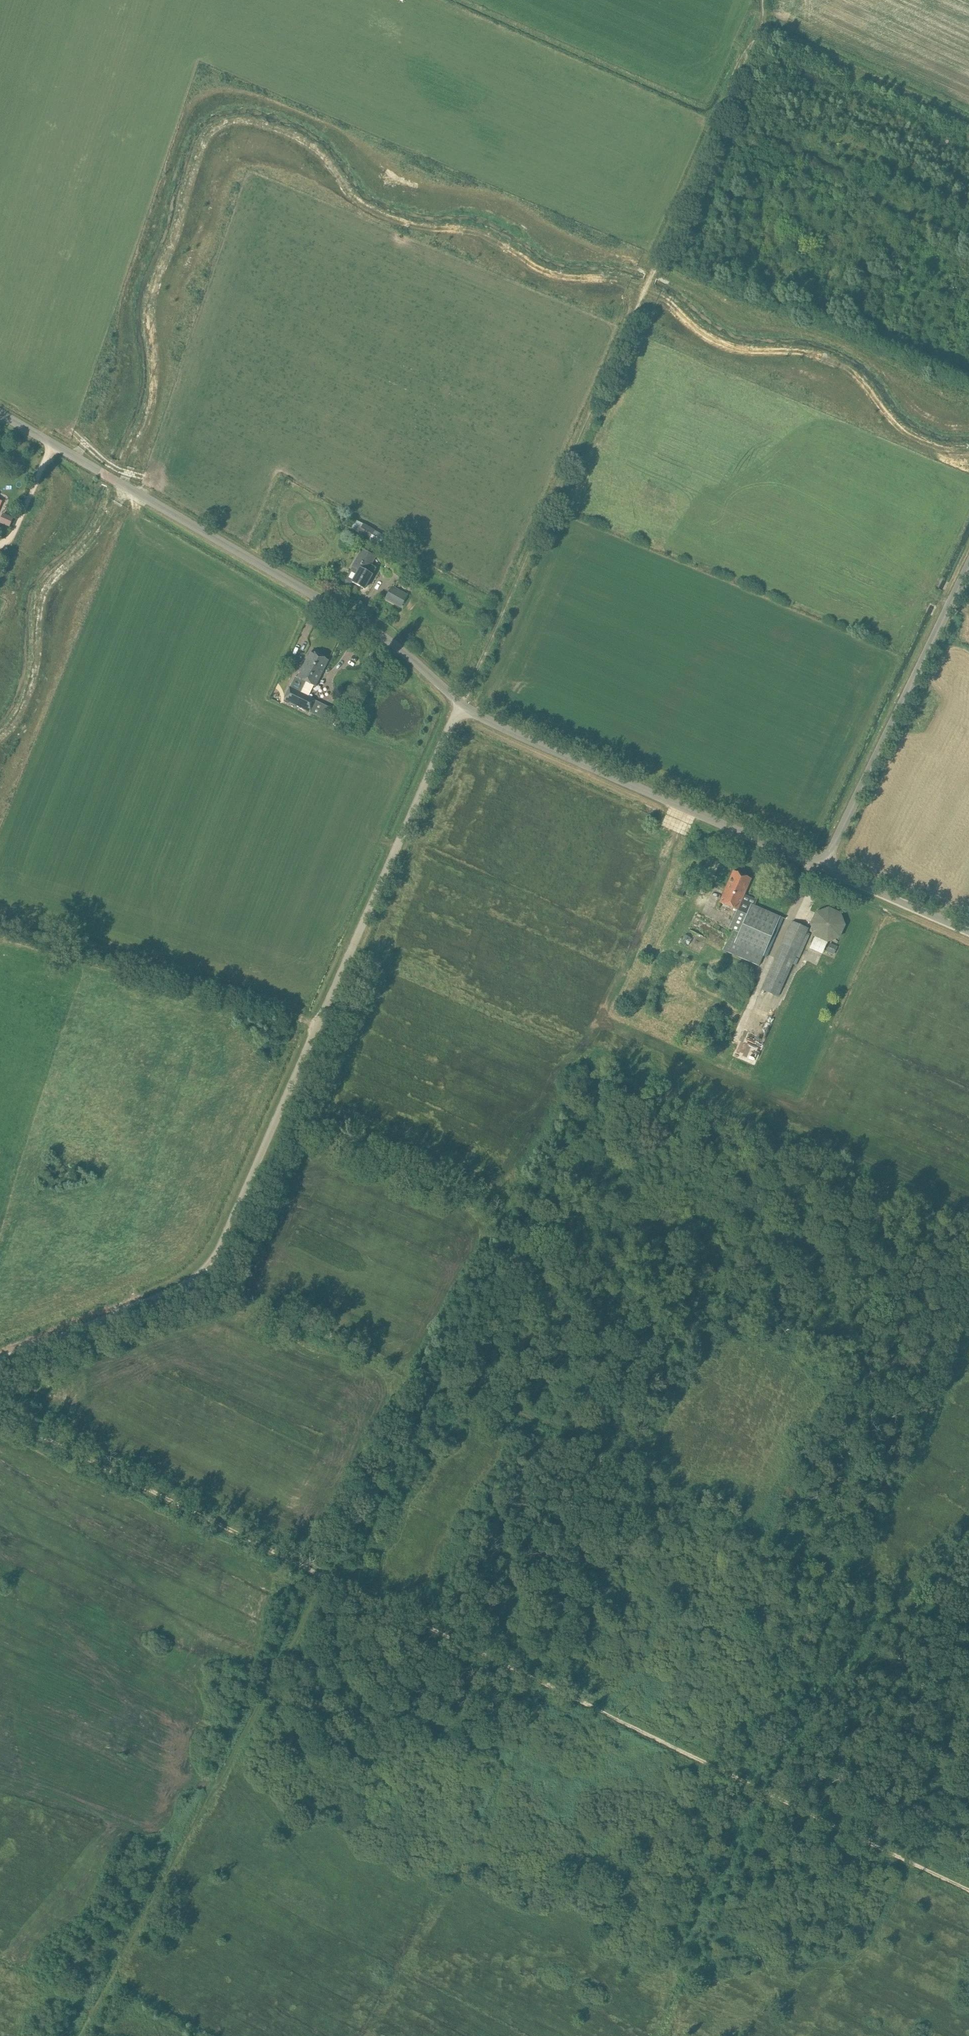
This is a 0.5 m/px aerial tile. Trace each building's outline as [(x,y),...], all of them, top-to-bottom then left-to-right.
[(0,520),(0,522),(9,526),(13,517),(3,513),(0,520)] [(356,520),(351,529),(380,544),(384,536),(356,520)] [(353,566),(346,581),(352,584),(353,582),(364,589),(372,574),(376,568),(371,565),(375,557),(362,549),(353,566)] [(392,586),(385,599),(401,608),(408,595),(392,586)] [(297,678),(307,682),(315,665),(320,667),(321,666),(325,667),(328,660),(311,651),(297,678)] [(307,682),(302,693),(304,694),(307,696),(309,697),(315,686),(316,686),(325,667),(321,666),(320,667),(315,665),(307,682)] [(283,698),(298,706),(304,694),(302,693),(289,687),(283,698)] [(304,694),(298,706),(309,712),(320,718),(320,719),(326,723),(333,709),(326,705),(323,711),(313,706),(316,700),(304,694)] [(734,870),(720,902),(737,910),(729,929),(734,931),(724,950),(760,965),(764,956),(767,957),(784,918),(780,917),(781,916),(756,905),(758,899),(745,894),(752,878),(734,870)] [(673,892),(682,897),(690,879),(681,874),(673,892)] [(815,937),(810,948),(823,954),(828,942),(840,938),(846,925),(841,913),(829,907),(816,912),(811,924),(815,937)] [(778,997),(809,928),(792,921),(762,989),(778,997)] [(826,951),(834,953),(837,945),(829,943),(826,951)]
